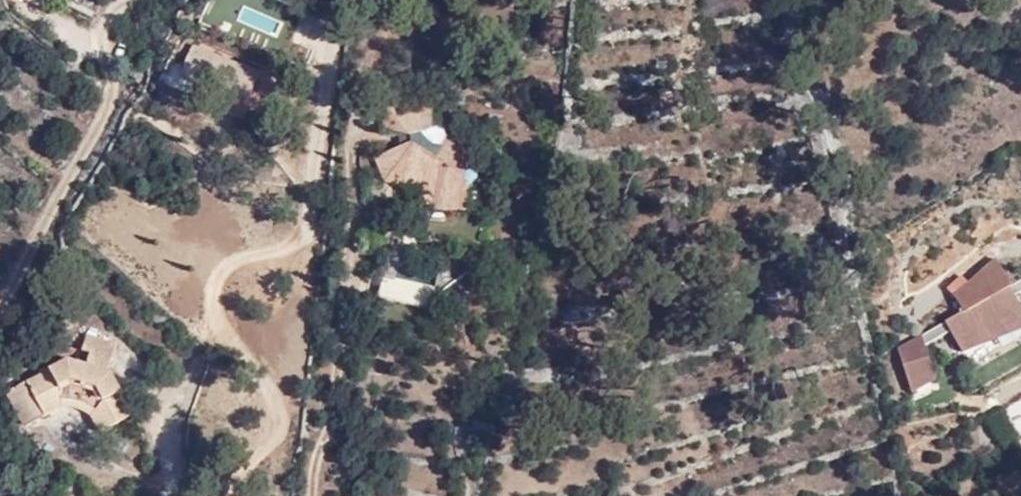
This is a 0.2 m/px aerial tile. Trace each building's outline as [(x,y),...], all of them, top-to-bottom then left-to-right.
[(381,130),(400,134),(401,135),(401,149),(374,159),(381,176),(376,196),(402,207),(412,219),(414,223),(429,224),(438,238),(464,235),(462,214),(472,214),(465,176),(467,171),(470,166),(477,150),(446,135),(443,125),(443,114),(389,106),(381,130)] [(898,350),(912,397),(938,382),(925,345),(953,333),(964,354),(1020,332),(1020,305),(1017,298),(1020,296),(1020,283),(1014,288),(997,258),(954,297),(966,315),(898,349),(898,350)] [(426,307),(430,284),(381,277),(377,300),(426,307)] [(82,343),(22,378),(37,414),(70,396),(103,397),(114,417),(148,396),(118,356),(124,326),(99,321),(93,337),(99,338),(96,349),(82,343)]
